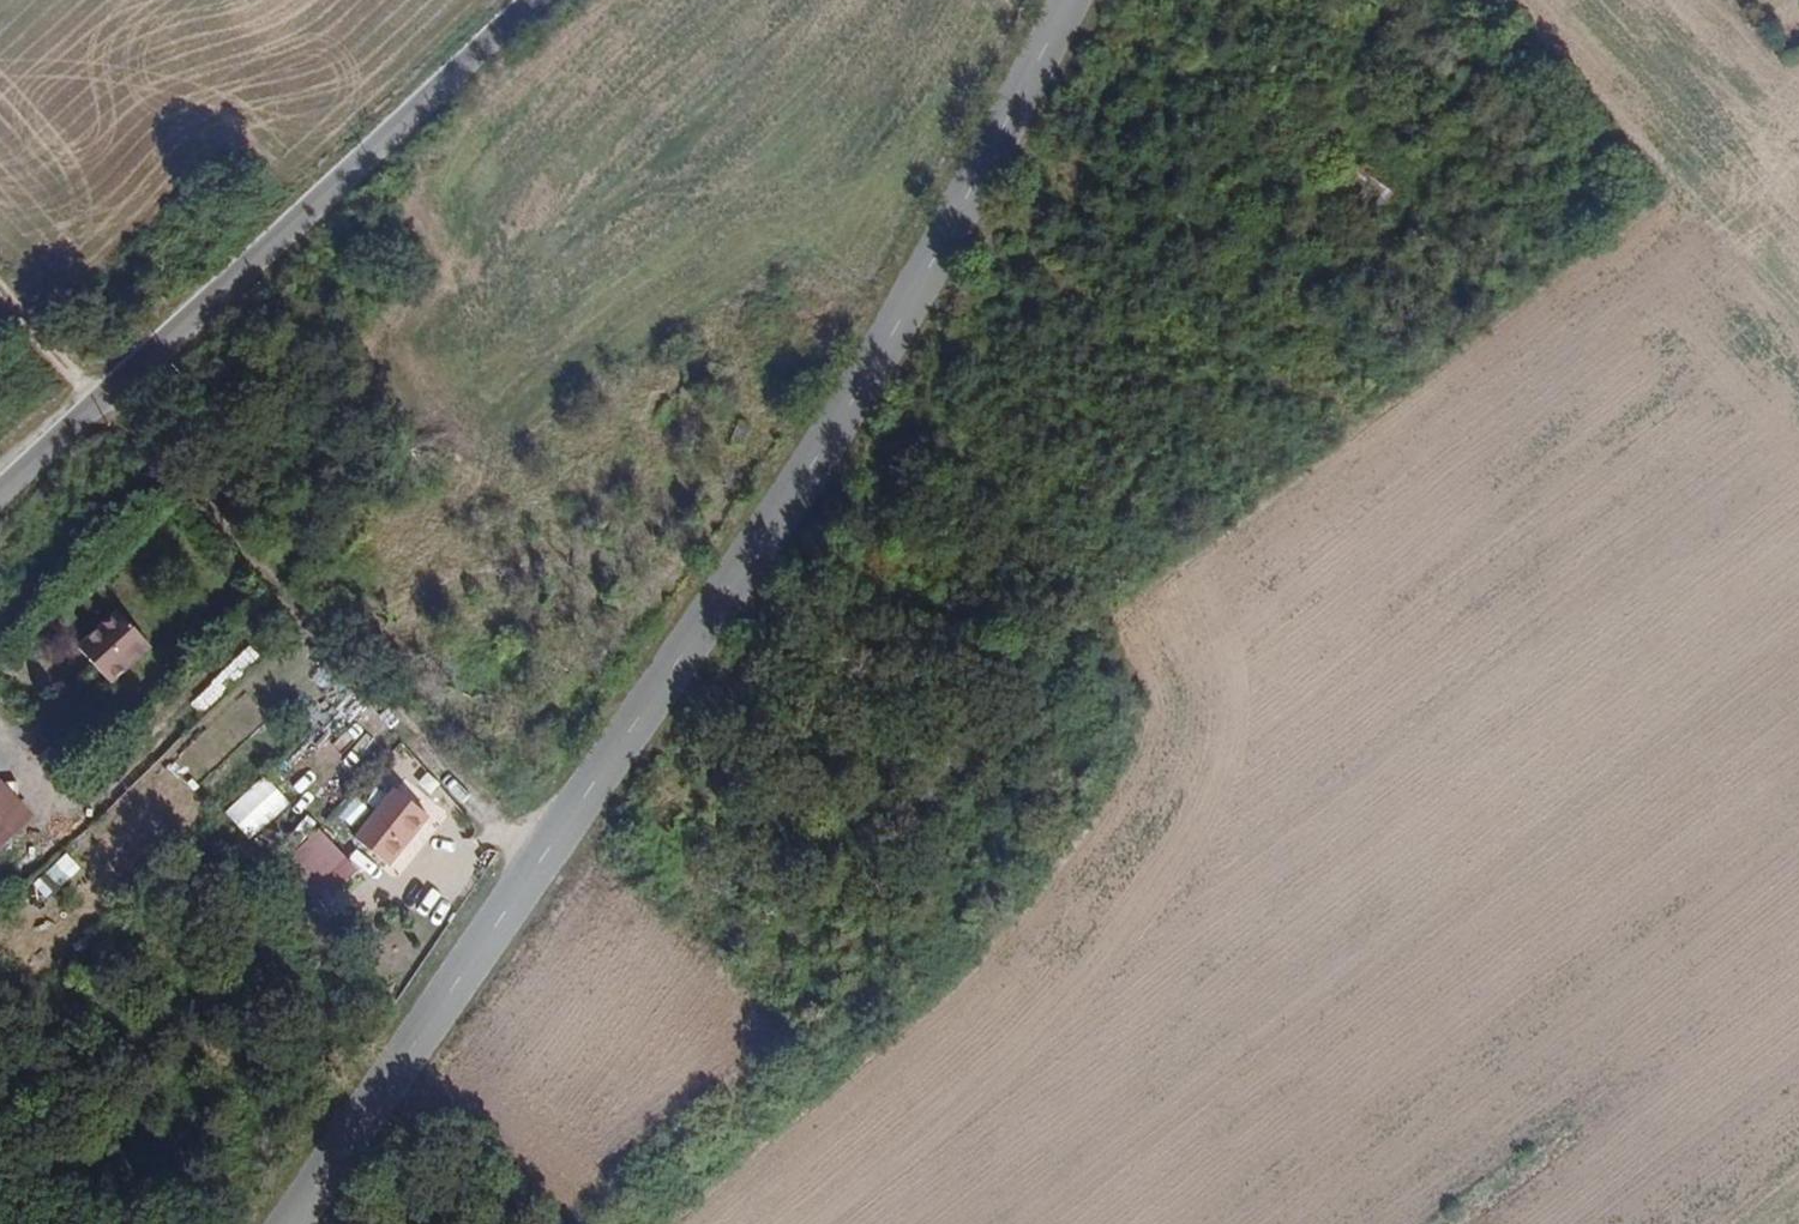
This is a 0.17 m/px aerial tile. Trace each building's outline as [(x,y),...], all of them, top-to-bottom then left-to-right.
[(81,645),(112,680),(151,642),(119,609),(81,645)] [(354,838),(382,866),(426,823),(396,794),(354,838)] [(15,839),(0,823),(0,853),(15,839)] [(319,907),(356,864),(315,829),(278,872),(319,907)] [(45,872),(59,888),(82,869),(68,852),(45,872)]
